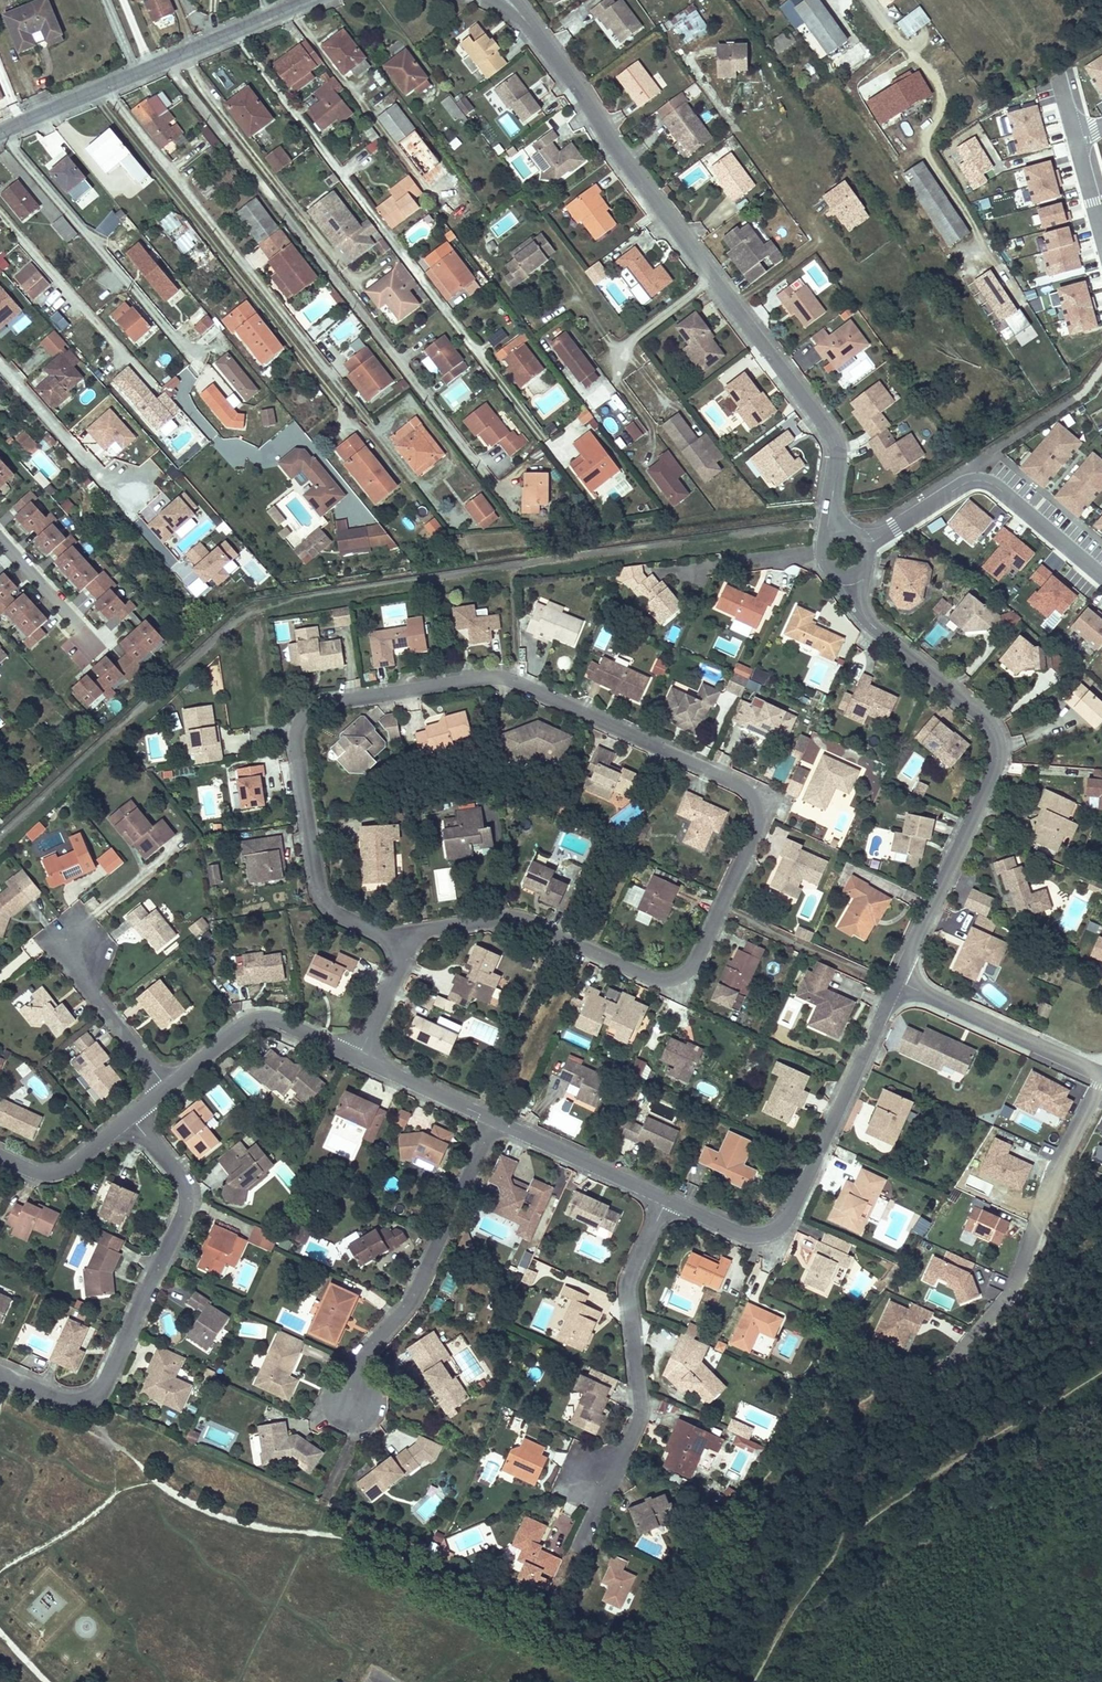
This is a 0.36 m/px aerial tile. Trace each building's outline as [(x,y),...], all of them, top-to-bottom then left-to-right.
[(46,40),(61,34),(47,0),(42,0),(5,15),(19,51),(46,40)] [(153,20),(173,12),(168,0),(145,0),(153,20)] [(597,17),(600,14),(611,28),(622,43),(641,27),(621,0),(620,0),(609,8),(604,1),(590,11),(596,18),(597,17)] [(794,10),(827,54),(847,40),(817,0),(808,0),(794,10)] [(690,5),(669,19),(685,43),(706,28),(690,5)] [(919,6),(895,24),(907,38),(930,21),(919,6)] [(600,14),(597,17),(607,30),(611,28),(600,14)] [(461,44),(487,79),(507,64),(497,51),(500,48),(493,40),(490,42),(477,24),(469,30),(468,39),(461,44)] [(343,30),(331,39),(333,42),(345,33),(343,30)] [(787,30),(770,43),(777,54),(795,41),(787,30)] [(333,42),(331,39),(322,46),(343,73),(350,68),(355,75),(368,65),(363,59),(364,58),(345,33),(333,42)] [(61,34),(46,40),(48,45),(63,39),(61,34)] [(306,41),(290,52),(292,55),(288,58),(280,64),(275,68),(289,85),(291,83),(309,70),(321,62),(306,41)] [(745,42),(714,42),(714,78),(733,78),(733,70),(745,70),(745,42)] [(405,51),(394,59),(396,62),(407,54),(405,51)] [(396,62),(394,59),(385,66),(405,93),(414,87),(418,93),(430,84),(407,54),(396,62)] [(288,58),(286,55),(278,61),(273,65),(275,68),(280,64),(288,58)] [(1084,68),(1101,95),(1101,57),(1084,68)] [(635,63),(616,78),(625,90),(627,88),(636,99),(635,101),(641,109),(660,92),(635,63)] [(315,78),(309,70),(291,83),(297,91),(315,78)] [(377,71),(371,76),(380,87),(385,82),(377,71)] [(816,74),(802,83),(806,89),(820,80),(816,74)] [(515,75),(511,78),(525,96),(529,93),(515,75)] [(913,75),(906,79),(919,101),(925,97),(913,75)] [(306,111),(314,121),(325,112),(327,115),(331,112),(335,118),(339,122),(350,113),(335,93),(341,88),(332,76),(313,91),(320,100),(306,111)] [(525,96),(511,78),(495,91),(509,109),(512,106),(524,123),(541,110),(529,93),(525,96)] [(919,101),(906,79),(868,102),(880,124),(919,101)] [(691,100),(701,95),(695,85),(686,91),(691,100)] [(248,88),(235,98),(237,101),(250,91),(248,88)] [(627,88),(625,90),(635,101),(636,99),(627,88)] [(237,101),(235,98),(225,105),(249,137),(271,120),(250,91),(237,101)] [(852,92),(847,96),(851,102),(856,98),(852,92)] [(459,103),(465,98),(463,94),(456,99),(459,103)] [(454,121),(460,117),(463,115),(449,96),(441,102),(454,121)] [(475,111),(465,98),(459,103),(457,104),(467,117),(475,111)] [(132,110),(145,127),(159,116),(146,99),(132,110)] [(439,164),(395,104),(377,117),(421,177),(439,164)] [(663,121),(669,128),(671,127),(681,140),(692,153),(711,138),(686,104),(663,121)] [(1049,148),(1038,107),(1008,115),(1018,156),(1049,148)] [(325,112),(314,121),(320,129),(335,118),(331,112),(327,115),(325,112)] [(159,116),(145,127),(161,147),(172,139),(177,147),(186,140),(180,133),(176,137),(159,116)] [(205,125),(198,130),(211,146),(217,141),(205,125)] [(671,127),(669,128),(679,142),(681,140),(671,127)] [(110,129),(86,149),(106,174),(120,162),(139,184),(149,176),(110,129)] [(541,180),(556,182),(557,171),(569,171),(572,171),(584,162),(572,145),(560,154),(555,153),(550,146),(558,139),(553,132),(533,146),(544,160),(541,180)] [(453,151),(462,145),(457,138),(448,143),(453,151)] [(211,146),(205,151),(211,158),(223,149),(217,141),(211,146)] [(279,148),(265,158),(276,171),(289,162),(279,148)] [(713,168),(722,180),(725,184),(723,185),(736,202),(757,187),(732,153),(713,168)] [(68,158),(51,172),(67,192),(84,178),(68,158)] [(226,162),(209,176),(223,193),(240,179),(226,162)] [(903,176),(950,246),(968,233),(921,164),(903,176)] [(1052,164),(1024,171),(1034,208),(1061,201),(1052,164)] [(557,171),(556,182),(569,171),(557,171)] [(339,181),(333,173),(323,180),(329,188),(339,181)] [(393,197),(386,203),(400,221),(418,208),(412,200),(421,193),(408,176),(399,184),(403,189),(393,197)] [(9,195),(6,198),(22,220),(39,207),(18,182),(6,192),(9,195)] [(864,208),(846,182),(825,197),(833,207),(830,209),(834,215),(837,213),(843,223),(864,208)] [(399,184),(389,191),(393,197),(403,189),(399,184)] [(595,184),(571,204),(583,220),(599,240),(618,224),(607,211),(603,206),(606,203),(599,194),(602,192),(595,184)] [(311,216),(335,197),(332,193),(308,211),(311,216)] [(359,227),(335,197),(311,216),(335,247),(338,245),(343,241),(340,238),(343,235),(360,257),(374,245),(368,237),(377,231),(368,220),(359,227)] [(255,198),(236,214),(271,260),(291,245),(255,198)] [(980,200),(981,209),(991,208),(989,199),(980,200)] [(400,221),(386,203),(376,210),(391,229),(400,221)] [(583,220),(571,204),(567,207),(580,223),(583,220)] [(1037,212),(1043,231),(1067,225),(1064,215),(1061,205),(1037,212)] [(864,208),(843,223),(849,230),(869,215),(864,208)] [(121,210),(116,215),(119,219),(124,215),(121,210)] [(189,225),(183,216),(173,212),(161,222),(173,238),(189,225)] [(61,217),(52,225),(67,243),(76,235),(61,217)] [(723,236),(733,248),(749,270),(745,273),(753,284),(754,283),(767,273),(760,263),(768,257),(775,267),(785,259),(770,240),(765,244),(748,223),(740,229),(737,226),(723,236)] [(231,277),(189,225),(173,238),(187,256),(189,255),(196,264),(194,266),(214,291),(231,277)] [(1043,235),(1047,252),(1073,245),(1069,228),(1043,235)] [(451,231),(445,236),(451,243),(457,239),(451,231)] [(360,257),(343,235),(340,238),(343,241),(338,245),(352,263),(360,257)] [(536,246),(521,257),(533,272),(548,261),(546,258),(554,252),(542,236),(533,242),(536,246)] [(374,245),(381,255),(390,248),(387,244),(383,239),(374,245)] [(531,240),(516,251),(517,251),(521,257),(536,246),(533,242),(531,240)] [(180,293),(142,244),(127,255),(165,304),(180,293)] [(446,299),(451,295),(454,293),(463,287),(473,279),(446,244),(428,258),(425,260),(419,264),(446,299)] [(1047,252),(1043,254),(1049,277),(1082,269),(1075,245),(1073,245),(1047,252)] [(270,263),(278,273),(294,295),(317,279),(292,247),(270,263)] [(733,248),(729,252),(745,273),(749,270),(733,248)] [(635,250),(616,266),(623,274),(628,270),(652,300),(673,282),(661,268),(655,273),(635,250)] [(516,251),(510,255),(513,260),(515,262),(521,257),(517,251),(516,251)] [(513,260),(505,266),(510,273),(519,285),(529,278),(528,276),(533,272),(521,257),(515,262),(513,260)] [(4,259),(0,262),(0,267),(3,270),(9,265),(4,259)] [(391,280),(388,276),(367,292),(379,307),(386,302),(399,320),(419,305),(408,291),(417,284),(399,260),(393,271),(397,276),(391,280)] [(600,263),(586,272),(595,286),(609,276),(600,263)] [(21,284),(36,271),(30,264),(15,277),(21,284)] [(36,271),(21,284),(34,299),(49,286),(36,271)] [(393,271),(388,276),(391,280),(397,276),(393,271)] [(990,271),(967,286),(994,326),(992,327),(1006,347),(1015,341),(1012,336),(1002,321),(1017,311),(990,271)] [(294,295),(278,273),(271,278),(288,299),(294,295)] [(519,285),(510,273),(504,278),(513,289),(519,285)] [(480,288),(473,279),(463,287),(470,296),(480,288)] [(1098,330),(1085,283),(1058,291),(1070,337),(1098,330)] [(790,286),(777,296),(782,303),(785,301),(794,314),(805,328),(824,314),(804,288),(796,294),(790,286)] [(3,321),(18,308),(0,287),(0,328),(5,324),(3,321)] [(785,301),(782,303),(791,316),(794,314),(785,301)] [(126,303),(112,316),(134,342),(151,328),(134,309),(132,311),(126,303)] [(246,303),(226,318),(236,331),(262,363),(281,349),(246,303)] [(18,308),(3,321),(5,324),(20,310),(18,308)] [(1017,311),(1002,321),(1012,336),(1027,327),(1017,311)] [(50,318),(61,332),(69,326),(57,312),(50,318)] [(676,328),(690,345),(707,368),(723,355),(711,340),(706,333),(709,331),(695,313),(676,328)] [(216,324),(208,316),(193,329),(201,338),(216,324)] [(236,331),(226,318),(223,321),(233,333),(236,331)] [(818,348),(816,349),(821,356),(824,354),(827,358),(832,365),(856,347),(860,352),(869,345),(851,322),(832,337),(818,348)] [(817,334),(811,339),(818,348),(832,337),(825,328),(817,334)] [(507,337),(502,330),(489,340),(494,347),(507,337)] [(65,346),(54,332),(40,344),(51,357),(65,346)] [(579,382),(581,380),(592,372),(593,371),(565,333),(551,344),(579,382)] [(462,373),(457,366),(462,362),(463,362),(443,336),(425,349),(444,375),(442,377),(447,384),(462,373)] [(516,338),(510,343),(515,350),(521,345),(516,338)] [(356,354),(365,347),(359,340),(350,347),(356,354)] [(515,350),(510,343),(495,354),(501,361),(504,359),(510,366),(524,385),(543,370),(523,344),(521,345),(515,350)] [(707,368),(690,345),(684,350),(701,372),(707,368)] [(344,363),(352,373),(371,399),(392,383),(365,347),(356,354),(344,363)] [(856,347),(832,365),(837,370),(860,352),(856,347)] [(50,406),(52,405),(68,390),(81,378),(72,367),(78,362),(69,352),(63,357),(62,355),(46,369),(52,376),(37,390),(50,406)] [(216,363),(227,377),(229,375),(233,379),(231,381),(246,400),(257,391),(227,354),(216,363)] [(462,362),(457,366),(462,373),(467,369),(462,362)] [(524,385),(510,366),(506,368),(521,388),(524,385)] [(114,381),(135,407),(151,393),(130,368),(114,381)] [(592,372),(581,380),(586,387),(597,379),(592,372)] [(371,399),(352,373),(347,376),(366,402),(371,399)] [(758,395),(760,394),(745,375),(726,389),(742,409),(738,412),(753,430),(774,412),(765,401),(763,402),(758,395)] [(181,384),(177,379),(164,388),(168,394),(173,390),(181,384)] [(404,379),(395,385),(400,393),(409,387),(404,379)] [(853,405),(858,410),(869,424),(882,413),(895,402),(878,383),(853,405)] [(68,390),(52,405),(54,407),(71,394),(68,390)] [(762,392),(760,394),(758,395),(763,402),(765,401),(774,412),(776,411),(762,392)] [(157,400),(151,393),(135,407),(156,432),(159,430),(171,420),(173,419),(157,400)] [(165,394),(157,400),(173,419),(180,413),(165,394)] [(475,436),(478,434),(481,432),(490,444),(492,446),(498,442),(503,448),(517,438),(512,431),(508,434),(484,403),(463,420),(475,436)] [(279,407),(261,411),(264,427),(282,424),(279,407)] [(593,417),(586,408),(576,416),(583,425),(593,417)] [(136,441),(110,410),(98,421),(116,442),(124,451),(136,441)] [(858,410),(854,414),(870,433),(887,418),(882,413),(869,424),(858,410)] [(676,411),(659,424),(680,451),(697,438),(676,411)] [(416,417),(410,422),(415,429),(416,429),(435,453),(414,469),(418,475),(445,455),(416,417)] [(887,418),(870,433),(875,438),(871,441),(877,450),(896,436),(890,428),(893,426),(887,418)] [(171,420),(159,430),(165,438),(178,428),(171,420)] [(637,420),(633,423),(643,435),(647,432),(637,420)] [(116,442),(98,421),(86,431),(104,452),(116,442)] [(410,422),(389,437),(414,469),(435,453),(416,429),(415,429),(410,422)] [(633,423),(625,429),(635,442),(643,435),(633,423)] [(1080,444),(1057,424),(1045,439),(1068,458),(1080,444)] [(16,438),(21,444),(29,436),(24,431),(16,438)] [(705,431),(697,438),(680,451),(705,483),(722,470),(717,463),(725,457),(705,431)] [(58,441),(50,432),(44,438),(52,447),(58,441)] [(481,432),(478,434),(488,446),(490,444),(481,432)] [(573,445),(581,457),(599,444),(590,433),(573,445)] [(787,433),(755,455),(767,471),(762,475),(769,485),(773,482),(778,489),(805,470),(798,460),(793,463),(787,454),(783,457),(779,451),(783,449),(793,441),(787,433)] [(900,442),(886,452),(895,466),(900,473),(928,454),(913,433),(900,442)] [(337,449),(347,463),(349,462),(356,471),(352,474),(365,489),(367,488),(378,501),(396,487),(379,466),(378,468),(370,458),(371,456),(354,435),(337,449)] [(517,438),(503,448),(510,457),(527,444),(520,435),(517,438)] [(29,436),(21,444),(29,452),(36,445),(29,436)] [(896,436),(877,450),(891,469),(895,466),(886,452),(900,442),(896,436)] [(1068,458),(1045,439),(1039,446),(1062,465),(1068,458)] [(114,444),(106,452),(113,459),(121,451),(114,444)] [(585,461),(573,470),(586,487),(597,478),(601,484),(611,477),(607,471),(615,465),(599,444),(581,457),(585,461)] [(1062,465),(1039,446),(1033,454),(1056,473),(1062,465)] [(787,454),(783,449),(779,451),(783,457),(787,454)] [(291,476),(302,468),(311,461),(303,452),(297,450),(281,463),(284,467),(291,476)] [(675,480),(684,473),(668,451),(658,458),(661,462),(648,471),(673,505),(687,495),(675,480)] [(1092,453),(1080,468),(1101,487),(1101,462),(1092,453)] [(1056,473),(1033,454),(1020,469),(1043,488),(1056,473)] [(755,455),(750,459),(762,475),(767,471),(755,455)] [(379,466),(371,456),(370,458),(378,468),(379,466)] [(581,457),(570,465),(573,470),(585,461),(581,457)] [(1,478),(10,470),(0,459),(0,477),(1,478)] [(311,461),(302,468),(316,486),(305,495),(320,515),(343,497),(316,463),(318,462),(315,459),(314,460),(313,459),(311,461)] [(347,463),(346,465),(352,474),(356,471),(349,462),(347,463)] [(615,465),(607,471),(611,477),(619,471),(615,465)] [(180,474),(174,466),(167,472),(173,479),(180,474)] [(1080,468),(1074,475),(1097,494),(1101,488),(1101,487),(1080,468)] [(10,470),(1,478),(5,482),(13,474),(10,470)] [(525,473),(525,487),(525,488),(527,488),(527,505),(538,505),(546,506),(547,473),(525,473)] [(300,487),(307,482),(302,474),(295,479),(300,487)] [(92,483),(86,475),(79,481),(85,489),(92,483)] [(1097,494),(1074,475),(1067,483),(1090,502),(1097,494)] [(597,478),(586,487),(590,492),(601,484),(597,478)] [(1090,502),(1067,483),(1055,498),(1077,517),(1090,502)] [(525,488),(525,487),(522,487),(522,513),(538,514),(538,505),(527,505),(527,488),(525,488)] [(367,488),(365,489),(376,503),(378,501),(367,488)] [(29,491),(14,504),(21,511),(14,517),(28,533),(35,526),(45,517),(44,517),(32,503),(36,498),(29,491)] [(479,494),(464,505),(478,523),(493,512),(479,494)] [(186,496),(149,529),(161,543),(193,515),(198,510),(186,496)] [(993,522),(970,503),(950,526),(972,546),(993,522)] [(286,520),(275,507),(267,513),(278,527),(286,520)] [(497,518),(493,512),(478,523),(482,529),(497,518)] [(35,526),(41,533),(34,539),(48,554),(55,548),(54,548),(64,539),(51,525),(56,520),(49,513),(44,517),(45,517),(35,526)] [(196,518),(193,515),(161,543),(164,546),(196,518)] [(426,526),(435,536),(442,531),(434,520),(426,526)] [(1020,571),(1034,554),(1023,545),(1021,547),(1015,542),(1017,540),(1002,527),(992,539),(1001,546),(982,568),(997,581),(1012,564),(1020,571)] [(367,528),(336,533),(340,558),(370,554),(367,528)] [(291,534),(287,529),(279,535),(283,540),(291,534)] [(331,543),(320,530),(296,552),(307,564),(331,543)] [(442,531),(435,536),(437,539),(446,537),(446,536),(442,531)] [(54,548),(55,548),(61,555),(54,561),(67,576),(84,561),(71,546),(76,542),(69,535),(64,539),(54,548)] [(197,569),(194,571),(206,585),(211,580),(224,569),(240,555),(228,541),(212,556),(197,569)] [(186,556),(197,569),(212,556),(201,544),(186,556)] [(908,599),(916,597),(917,594),(924,596),(926,585),(929,586),(932,571),(926,564),(898,559),(894,578),(898,579),(897,588),(893,587),(891,595),(897,601),(903,594),(908,599)] [(67,576),(80,590),(87,584),(94,591),(108,578),(102,571),(97,575),(84,561),(67,576)] [(1076,598),(1052,577),(1053,576),(1040,565),(1030,577),(1043,588),(1038,594),(1036,592),(1028,601),(1040,611),(1047,602),(1055,608),(1056,606),(1064,613),(1076,598)] [(231,576),(224,569),(211,580),(218,587),(231,576)] [(8,594),(16,587),(4,573),(0,577),(0,601),(8,594)] [(653,602),(668,621),(684,607),(663,581),(661,584),(653,575),(635,589),(642,599),(647,595),(653,602)] [(108,578),(94,591),(100,598),(93,604),(107,620),(114,613),(113,613),(124,604),(123,604),(111,591),(116,586),(108,578)] [(756,599),(755,602),(750,599),(751,597),(727,586),(717,607),(737,617),(736,619),(757,629),(768,605),(770,606),(778,591),(763,584),(756,599)] [(926,600),(929,586),(926,585),(924,596),(917,594),(916,597),(908,599),(903,594),(897,601),(902,605),(912,607),(926,600)] [(16,624),(34,607),(22,593),(14,601),(8,594),(0,601),(0,614),(4,611),(16,624)] [(973,625),(985,623),(991,627),(1001,626),(1000,616),(987,606),(984,606),(970,594),(949,619),(966,633),(973,625)] [(113,613),(114,613),(120,621),(121,620),(135,607),(128,600),(123,604),(124,604),(113,613)] [(668,621),(653,602),(649,605),(664,624),(668,621)] [(1047,618),(1055,608),(1047,602),(1040,611),(1047,618)] [(471,629),(473,631),(472,633),(480,639),(494,637),(493,630),(502,629),(500,614),(479,617),(478,606),(456,609),(459,631),(471,629)] [(786,633),(821,650),(819,654),(834,661),(844,639),(811,624),(816,615),(798,606),(786,633)] [(1064,613),(1056,606),(1055,608),(1062,615),(1064,613)] [(22,641),(29,649),(44,635),(38,628),(46,620),(34,607),(16,624),(27,636),(22,641)] [(352,623),(350,607),(334,609),(336,625),(352,623)] [(584,622),(547,607),(546,610),(538,607),(532,620),(528,630),(536,634),(538,631),(555,638),(574,646),(584,622)] [(949,611),(945,607),(941,612),(945,615),(949,611)] [(1101,618),(1101,616),(1097,611),(1094,615),(1087,609),(1071,627),(1085,639),(1101,618)] [(945,615),(941,612),(936,618),(940,621),(945,615)] [(1013,612),(1000,616),(1001,626),(1004,628),(1017,623),(1021,618),(1013,612)] [(532,620),(523,616),(519,626),(528,630),(532,620)] [(1101,646),(1101,618),(1085,639),(1098,650),(1101,646)] [(425,626),(424,619),(410,621),(411,628),(425,626)] [(146,620),(132,632),(149,651),(163,638),(146,620)] [(985,623),(973,625),(966,633),(991,630),(991,627),(985,623)] [(411,628),(373,633),(377,668),(395,666),(393,649),(412,647),(413,654),(429,652),(425,626),(411,628)] [(300,645),(303,666),(323,663),(323,669),(346,666),(342,641),(321,644),(318,627),(298,629),(300,645)] [(555,638),(538,631),(536,634),(554,641),(555,638)] [(120,658),(134,674),(142,667),(137,662),(149,651),(132,632),(123,641),(119,644),(127,652),(120,658)] [(472,633),(473,643),(495,640),(494,637),(480,639),(472,633)] [(1021,673),(1026,667),(1037,666),(1038,671),(1047,670),(1046,653),(1040,649),(1036,649),(1022,638),(1002,662),(1018,675),(1021,673)] [(295,667),(303,666),(300,645),(292,646),(295,667)] [(106,656),(92,669),(100,677),(109,687),(122,675),(127,680),(134,674),(120,658),(113,664),(106,656)] [(621,693),(641,702),(651,679),(605,658),(602,666),(595,681),(614,690),(621,693)] [(668,664),(658,660),(652,673),(662,677),(668,664)] [(602,666),(594,662),(587,678),(595,681),(602,666)] [(323,663),(303,666),(304,672),(323,669),(323,663)] [(754,671),(739,664),(735,673),(750,680),(754,671)] [(900,696),(872,683),(875,676),(865,672),(846,714),(865,723),(869,712),(872,706),(891,715),(900,696)] [(750,680),(735,673),(727,690),(743,697),(750,681),(750,680)] [(364,675),(365,683),(376,681),(375,674),(364,675)] [(85,675),(71,688),(88,706),(101,694),(106,699),(114,692),(109,687),(100,677),(93,683),(85,675)] [(1099,726),(1101,723),(1101,700),(1082,684),(1069,700),(1080,710),(1082,707),(1086,712),(1085,714),(1099,726)] [(699,735),(712,707),(715,709),(722,693),(706,685),(698,700),(675,689),(666,708),(690,719),(685,729),(699,735)] [(776,734),(786,739),(796,716),(766,702),(763,711),(751,705),(741,726),(754,732),(757,725),(776,734)] [(195,754),(200,753),(201,764),(224,761),(222,750),(219,750),(216,727),(213,706),(188,710),(195,754)] [(891,715),(872,706),(869,712),(888,721),(891,715)] [(690,719),(666,708),(664,713),(681,721),(679,726),(685,729),(690,719)] [(435,755),(434,751),(454,746),(452,740),(472,734),(467,714),(446,719),(447,723),(444,724),(439,726),(431,727),(428,733),(418,736),(424,758),(435,755)] [(400,738),(397,715),(387,717),(381,722),(387,729),(389,728),(391,740),(400,738)] [(444,715),(439,726),(444,724),(447,723),(446,719),(445,715),(444,715)] [(364,717),(353,727),(359,733),(370,723),(364,717)] [(918,740),(925,745),(943,725),(936,719),(918,740)] [(517,730),(503,735),(513,762),(522,766),(525,762),(528,761),(526,756),(539,751),(545,755),(561,762),(574,737),(553,726),(551,729),(542,725),(540,720),(516,729),(517,730)] [(553,726),(540,720),(542,725),(551,729),(553,726)] [(349,768),(363,768),(374,759),(385,749),(385,745),(374,732),(376,731),(370,723),(359,733),(353,727),(342,736),(345,739),(347,742),(343,746),(341,743),(333,750),(341,758),(339,760),(345,768),(347,766),(349,768)] [(773,741),(776,734),(757,725),(754,732),(773,741)] [(969,751),(953,738),(956,735),(943,725),(925,745),(953,770),(969,751)] [(972,748),(956,735),(953,738),(969,751),(972,748)] [(1017,748),(1025,745),(1022,735),(1014,738),(1017,748)] [(810,740),(801,736),(795,749),(805,753),(810,740)] [(595,792),(612,800),(616,792),(631,799),(638,785),(635,784),(639,777),(625,770),(624,773),(617,770),(615,773),(609,770),(610,767),(616,755),(600,748),(591,768),(597,771),(594,780),(600,783),(595,792)] [(539,751),(526,756),(528,761),(545,755),(539,751)] [(723,754),(718,752),(714,761),(719,763),(723,754)] [(851,794),(860,773),(826,757),(808,794),(829,804),(837,788),(851,794)] [(377,763),(374,759),(363,768),(349,768),(347,766),(345,768),(350,773),(365,774),(377,763)] [(243,809),(266,805),(262,777),(265,777),(264,766),(239,770),(240,781),(239,781),(243,809)] [(799,767),(787,792),(799,797),(810,773),(799,767)] [(1093,781),(1101,782),(1101,771),(1094,770),(1093,781)] [(172,771),(162,772),(163,779),(173,777),(172,771)] [(600,783),(594,780),(591,779),(586,788),(595,792),(600,783)] [(1087,781),(1086,797),(1101,799),(1101,782),(1093,781),(1087,781)] [(924,801),(930,787),(921,783),(915,797),(924,801)] [(1069,820),(1077,803),(1049,790),(1041,807),(1047,809),(1051,811),(1049,815),(1045,814),(1036,834),(1041,836),(1061,845),(1065,837),(1072,821),(1069,820)] [(685,842),(703,850),(711,834),(708,833),(710,828),(713,830),(718,832),(726,813),(700,801),(701,799),(688,793),(679,811),(689,815),(687,818),(694,821),(685,842)] [(829,804),(808,794),(806,801),(826,811),(829,804)] [(131,801),(121,808),(128,817),(133,813),(140,822),(145,818),(131,801)] [(176,835),(163,820),(153,828),(145,818),(140,822),(133,813),(128,817),(121,808),(110,817),(124,835),(129,832),(137,842),(134,844),(146,859),(176,835)] [(481,849),(494,848),(491,829),(484,830),(479,831),(479,826),(484,826),(481,809),(459,812),(460,819),(445,820),(446,830),(445,830),(448,853),(472,850),(472,849),(472,846),(480,844),(481,847),(481,849)] [(1033,820),(1036,834),(1045,814),(1033,820)] [(930,840),(933,841),(937,821),(911,815),(907,835),(903,834),(899,854),(912,857),(910,864),(913,867),(917,868),(921,866),(922,859),(926,840),(930,840)] [(1079,825),(1072,821),(1065,837),(1072,840),(1079,825)] [(32,843),(46,831),(39,823),(25,835),(32,843)] [(649,829),(642,826),(637,836),(644,839),(649,829)] [(371,884),(395,882),(393,841),(400,841),(399,827),(361,829),(363,861),(370,860),(371,884)] [(129,832),(124,835),(132,845),(134,844),(137,842),(129,832)] [(903,834),(899,833),(895,853),(899,854),(903,834)] [(75,853),(86,847),(81,835),(69,841),(75,853)] [(1058,853),(1061,845),(1041,836),(1037,843),(1058,853)] [(618,837),(614,845),(630,852),(633,844),(618,837)] [(795,885),(800,888),(803,879),(818,885),(829,862),(801,849),(803,845),(787,838),(780,854),(785,856),(788,857),(785,864),(780,867),(771,887),(790,896),(795,885)] [(242,844),(244,857),(258,855),(262,884),(283,881),(282,873),(279,852),(282,851),(280,839),(242,844)] [(75,853),(59,860),(52,863),(47,870),(50,876),(47,878),(51,885),(54,888),(96,868),(86,847),(75,853)] [(124,863),(112,850),(99,861),(110,874),(124,863)] [(472,850),(448,853),(449,859),(474,856),(472,850)] [(56,855),(43,861),(47,870),(52,863),(59,860),(56,855)] [(262,884),(258,855),(244,857),(245,863),(247,862),(251,886),(262,884)] [(785,856),(780,867),(785,864),(788,857),(785,856)] [(1030,909),(1032,916),(1053,909),(1046,890),(1031,894),(1022,867),(1017,869),(1014,858),(995,864),(999,876),(1002,875),(1007,892),(1011,890),(1018,913),(1030,909)] [(370,860),(363,861),(363,884),(371,884),(370,860)] [(557,907),(567,886),(551,878),(554,873),(534,864),(526,882),(545,892),(543,896),(541,900),(557,907)] [(209,867),(212,885),(220,883),(218,866),(209,867)] [(675,879),(659,871),(657,876),(673,884),(675,879)] [(661,921),(670,903),(672,904),(680,888),(673,884),(657,876),(655,875),(639,910),(661,921)] [(0,896),(0,930),(1,931),(7,917),(9,915),(12,917),(33,900),(14,876),(7,882),(10,887),(0,896)] [(877,917),(882,920),(893,901),(870,888),(871,887),(856,878),(847,893),(862,901),(847,929),(865,939),(877,917)] [(1091,881),(1088,889),(1101,894),(1101,891),(1101,886),(1091,881)] [(543,896),(545,892),(526,882),(524,887),(543,896)] [(800,888),(795,885),(790,896),(798,899),(803,889),(800,888)] [(965,908),(979,915),(988,918),(996,902),(974,891),(965,908)] [(670,903),(661,921),(666,923),(675,906),(672,904),(670,903)] [(153,912),(147,917),(139,907),(125,919),(133,929),(136,927),(146,939),(157,953),(175,938),(153,912)] [(1030,909),(1018,913),(1020,920),(1032,916),(1030,909)] [(635,921),(648,927),(652,919),(638,913),(635,921)] [(0,930),(0,937),(3,938),(11,918),(12,917),(9,915),(7,917),(1,931),(0,930)] [(882,920),(877,917),(865,939),(868,941),(878,924),(879,925),(882,920)] [(209,926),(202,918),(200,920),(207,928),(209,926)] [(207,928),(200,920),(190,929),(196,937),(207,928)] [(993,934),(975,925),(953,971),(972,979),(983,955),(1000,963),(1008,945),(991,938),(993,934)] [(146,939),(136,927),(133,929),(143,941),(146,939)] [(813,934),(798,927),(795,936),(810,942),(813,934)] [(1098,938),(1090,957),(1101,962),(1101,939),(1098,938)] [(744,952),(739,950),(734,962),(729,972),(726,971),(719,985),(741,995),(749,976),(752,978),(765,950),(749,942),(744,952)] [(549,947),(541,943),(539,948),(546,952),(549,947)] [(493,973),(501,957),(477,946),(469,963),(473,965),(475,966),(471,976),(472,976),(470,981),(466,979),(456,975),(453,982),(456,983),(452,992),(471,1001),(473,996),(476,990),(492,998),(502,978),(493,973)] [(282,955),(265,957),(264,953),(243,957),(244,967),(236,968),(238,986),(247,985),(246,981),(266,979),(267,982),(267,983),(286,980),(282,955)] [(353,973),(359,962),(340,954),(335,964),(318,956),(309,975),(338,989),(347,970),(353,973)] [(983,955),(972,979),(976,981),(985,961),(998,967),(1000,963),(983,955)] [(811,1025),(828,1034),(840,1039),(846,1026),(843,1025),(846,1020),(848,1021),(856,1004),(827,990),(837,971),(827,967),(819,963),(813,975),(808,973),(797,995),(802,998),(810,1001),(820,1006),(811,1025)] [(473,965),(466,979),(470,981),(472,976),(471,976),(475,966),(473,965)] [(752,978),(749,976),(741,995),(747,998),(755,979),(752,978)] [(167,1029),(187,1012),(161,981),(138,999),(151,1014),(153,1012),(167,1029)] [(590,987),(583,1002),(586,1004),(583,1012),(576,1025),(597,1035),(603,1022),(610,1025),(607,1033),(627,1042),(633,1029),(637,1020),(641,1022),(648,1008),(638,1004),(638,1005),(633,1003),(634,1000),(609,988),(605,994),(602,1002),(596,999),(599,992),(590,987)] [(52,999),(44,988),(34,996),(37,1000),(41,1005),(37,1009),(30,1010),(28,1008),(22,1012),(30,1022),(44,1023),(46,1022),(57,1036),(76,1021),(63,1005),(60,1008),(55,1011),(50,1005),(52,999)] [(718,989),(712,1004),(732,1011),(737,997),(718,989)] [(476,990),(473,996),(490,1004),(492,998),(476,990)] [(467,1009),(471,1001),(452,992),(448,1000),(453,1002),(458,1004),(467,1009)] [(605,994),(599,992),(596,999),(602,1002),(605,994)] [(439,996),(435,1005),(449,1011),(453,1002),(448,1000),(439,996)] [(55,1011),(60,1008),(52,999),(50,1005),(55,1011)] [(37,1009),(41,1005),(37,1000),(28,1008),(30,1010),(37,1009)] [(453,1002),(449,1011),(454,1013),(458,1004),(453,1002)] [(1053,1008),(1040,1002),(1036,1012),(1048,1018),(1053,1008)] [(153,1012),(151,1014),(164,1031),(167,1029),(153,1012)] [(415,1040),(425,1019),(414,1014),(404,1035),(415,1040)] [(438,1015),(434,1023),(446,1029),(450,1021),(438,1015)] [(434,1023),(425,1019),(415,1040),(447,1055),(457,1034),(446,1029),(434,1023)] [(637,1020),(633,1029),(637,1031),(641,1022),(637,1020)] [(900,1051),(941,1070),(944,1065),(965,1075),(975,1052),(927,1029),(924,1036),(910,1029),(900,1051)] [(109,1059),(87,1031),(72,1043),(81,1054),(71,1062),(99,1096),(116,1082),(106,1069),(102,1072),(99,1068),(102,1065),(109,1059)] [(677,1065),(694,1073),(704,1053),(689,1045),(672,1037),(662,1058),(677,1065)] [(689,1045),(704,1053),(705,1050),(690,1043),(689,1045)] [(272,1079),(288,1093),(293,1087),(309,1101),(324,1084),(307,1068),(303,1073),(298,1068),(281,1054),(278,1057),(267,1047),(260,1055),(248,1068),(267,1085),(272,1079)] [(260,1055),(254,1050),(242,1062),(248,1068),(260,1055)] [(576,1097),(596,1106),(609,1079),(568,1059),(560,1076),(581,1086),(576,1097)] [(298,1068),(303,1073),(307,1068),(302,1064),(298,1068)] [(770,1102),(775,1105),(771,1115),(789,1124),(797,1107),(800,1101),(805,1103),(810,1094),(804,1091),(810,1078),(779,1064),(774,1075),(781,1078),(770,1102)] [(694,1073),(677,1065),(675,1069),(671,1067),(668,1072),(690,1082),(694,1073)] [(110,1066),(106,1069),(116,1082),(99,1096),(102,1100),(123,1083),(110,1066)] [(960,1082),(962,1077),(944,1070),(942,1075),(960,1082)] [(639,1088),(643,1079),(630,1073),(626,1082),(639,1088)] [(1065,1098),(1069,1091),(1034,1073),(1017,1105),(1034,1114),(1038,1105),(1064,1118),(1072,1102),(1065,1098)] [(285,1097),(288,1093),(272,1079),(267,1085),(275,1092),(279,1091),(285,1097)] [(878,1109),(879,1109),(882,1111),(890,1093),(886,1091),(878,1109)] [(337,1114),(369,1129),(377,1133),(386,1113),(378,1110),(379,1107),(367,1102),(359,1098),(347,1093),(337,1114)] [(879,1109),(871,1127),(899,1139),(915,1104),(890,1093),(882,1111),(879,1109)] [(1,1099),(0,1102),(0,1124),(10,1129),(12,1124),(19,1128),(17,1132),(34,1139),(43,1118),(1,1099)] [(175,1127),(186,1140),(202,1159),(220,1144),(204,1125),(214,1116),(200,1099),(190,1108),(193,1112),(185,1119),(175,1127)] [(771,1115),(775,1105),(770,1102),(765,1112),(771,1115)] [(1014,1111),(1005,1106),(1000,1115),(1009,1120),(1014,1111)] [(193,1112),(190,1108),(181,1115),(185,1119),(193,1112)] [(410,1114),(399,1109),(390,1126),(401,1132),(410,1114)] [(648,1144),(668,1154),(679,1132),(646,1117),(641,1126),(628,1120),(621,1135),(638,1143),(639,1140),(648,1144)] [(183,1142),(186,1140),(175,1127),(173,1129),(183,1142)] [(425,1138),(427,1134),(423,1133),(400,1134),(397,1138),(399,1161),(412,1160),(412,1158),(412,1155),(417,1154),(440,1165),(453,1135),(436,1127),(431,1136),(430,1140),(425,1138)] [(895,1148),(899,1139),(871,1127),(867,1135),(895,1148)] [(377,1133),(369,1129),(365,1140),(373,1143),(377,1133)] [(700,1161),(727,1173),(729,1169),(733,1171),(731,1175),(729,1181),(743,1187),(746,1179),(753,1183),(758,1171),(746,1165),(756,1143),(731,1131),(718,1159),(704,1153),(700,1161)] [(997,1138),(981,1171),(1022,1190),(1033,1166),(1023,1161),(1021,1165),(1006,1158),(1008,1154),(1012,1145),(997,1138)] [(253,1153),(244,1160),(247,1165),(233,1176),(232,1177),(231,1180),(228,1179),(225,1195),(228,1199),(237,1201),(239,1195),(246,1196),(247,1188),(248,1187),(266,1172),(274,1166),(258,1145),(251,1151),(253,1153)] [(1101,1148),(1098,1146),(1092,1160),(1101,1165),(1101,1146),(1101,1148)] [(219,1159),(226,1169),(241,1157),(233,1147),(219,1159)] [(440,1165),(417,1154),(412,1155),(412,1158),(417,1157),(439,1167),(440,1165)] [(1023,1161),(1008,1154),(1006,1158),(1021,1165),(1023,1161)] [(244,1160),(241,1157),(226,1169),(233,1176),(247,1165),(244,1160)] [(511,1179),(517,1164),(501,1157),(490,1181),(501,1186),(503,1195),(499,1204),(506,1207),(509,1215),(516,1219),(515,1222),(523,1225),(521,1230),(524,1237),(530,1240),(553,1189),(534,1180),(531,1188),(528,1193),(513,1186),(511,1179)] [(269,1176),(266,1172),(248,1187),(253,1190),(269,1176)] [(840,1198),(831,1220),(860,1233),(884,1182),(862,1172),(855,1187),(848,1202),(840,1198)] [(531,1188),(511,1179),(513,1186),(528,1193),(531,1188)] [(753,1183),(746,1179),(743,1187),(749,1190),(753,1183)] [(675,1190),(684,1194),(688,1185),(678,1181),(675,1190)] [(848,1202),(855,1187),(848,1183),(840,1198),(848,1202)] [(99,1217),(120,1226),(125,1216),(135,1193),(115,1184),(99,1217)] [(612,1207),(603,1203),(602,1205),(598,1203),(599,1201),(577,1191),(567,1214),(602,1230),(603,1226),(615,1232),(623,1216),(610,1211),(612,1207)] [(139,1195),(135,1193),(125,1216),(128,1218),(139,1195)] [(245,1203),(246,1196),(239,1195),(237,1201),(245,1203)] [(975,1208),(965,1228),(1001,1245),(1011,1223),(988,1213),(991,1205),(976,1198),(972,1207),(975,1208)] [(16,1227),(32,1235),(34,1229),(50,1237),(60,1215),(44,1208),(43,1211),(37,1208),(27,1203),(24,1208),(16,1204),(7,1223),(16,1227)] [(506,1207),(499,1204),(495,1213),(515,1222),(516,1219),(509,1215),(506,1207)] [(312,1229),(302,1225),(295,1240),(305,1244),(312,1229)] [(205,1255),(199,1269),(212,1275),(213,1272),(222,1275),(227,1265),(229,1266),(233,1257),(239,1260),(246,1245),(237,1241),(240,1237),(215,1226),(210,1237),(213,1239),(205,1255)] [(32,1235),(16,1227),(12,1234),(28,1242),(32,1235)] [(279,1237),(257,1227),(250,1242),(272,1252),(275,1246),(279,1237)] [(348,1247),(360,1266),(387,1249),(389,1252),(399,1246),(398,1245),(407,1240),(402,1233),(396,1230),(391,1233),(387,1227),(377,1233),(375,1230),(348,1247)] [(477,1255),(468,1229),(460,1247),(477,1255)] [(213,1239),(210,1237),(201,1253),(205,1255),(213,1239)] [(248,1241),(240,1237),(237,1241),(246,1245),(248,1241)] [(279,1246),(288,1247),(290,1239),(280,1237),(279,1246)] [(815,1253),(802,1281),(823,1291),(836,1263),(841,1251),(817,1240),(812,1251),(815,1253)] [(88,1270),(91,1298),(110,1296),(108,1276),(110,1272),(112,1273),(121,1255),(100,1244),(88,1270)] [(518,1271),(527,1274),(533,1252),(524,1250),(518,1271)] [(853,1257),(841,1251),(836,1263),(848,1269),(853,1257)] [(934,1257),(924,1280),(935,1285),(939,1277),(949,1281),(963,1288),(968,1301),(981,1298),(974,1280),(968,1277),(975,1263),(949,1252),(945,1262),(934,1257)] [(683,1273),(705,1282),(719,1289),(732,1261),(723,1257),(721,1262),(720,1265),(703,1258),(693,1253),(683,1273)] [(704,1255),(703,1258),(720,1265),(721,1262),(704,1255)] [(235,1269),(239,1260),(233,1257),(229,1266),(235,1269)] [(535,1283),(538,1270),(527,1267),(524,1280),(535,1283)] [(705,1282),(683,1273),(681,1277),(703,1287),(705,1282)] [(968,1301),(963,1288),(949,1281),(947,1285),(954,1289),(960,1304),(968,1301)] [(570,1319),(561,1338),(578,1346),(582,1338),(588,1341),(593,1330),(590,1328),(594,1319),(597,1320),(602,1309),(587,1302),(590,1294),(568,1284),(564,1293),(576,1298),(567,1318),(570,1319)] [(310,1333),(336,1345),(358,1297),(332,1285),(324,1304),(316,1300),(308,1319),(315,1323),(310,1333)] [(189,1337),(207,1350),(229,1318),(210,1306),(212,1303),(197,1293),(189,1304),(203,1315),(189,1337)] [(0,1295),(0,1321),(2,1322),(12,1300),(0,1295)] [(917,1334),(924,1318),(930,1321),(934,1312),(913,1302),(909,1310),(891,1302),(876,1334),(904,1347),(911,1331),(917,1334)] [(750,1304),(732,1344),(751,1352),(759,1334),(754,1332),(756,1328),(760,1330),(775,1337),(783,1319),(750,1304)] [(51,1361),(76,1372),(84,1353),(79,1350),(75,1349),(78,1343),(81,1345),(89,1328),(70,1320),(51,1361)] [(593,1330),(588,1341),(591,1343),(596,1331),(593,1330)] [(281,1333),(257,1385),(268,1390),(271,1385),(292,1394),(297,1381),(289,1378),(304,1343),(281,1333)] [(434,1333),(408,1350),(413,1357),(439,1340),(434,1333)] [(697,1340),(684,1334),(665,1376),(668,1378),(673,1374),(680,1360),(686,1363),(697,1340)] [(588,1341),(582,1338),(578,1346),(584,1349),(588,1341)] [(413,1357),(442,1402),(440,1404),(446,1413),(470,1397),(457,1377),(454,1379),(443,1363),(451,1357),(439,1340),(413,1357)] [(684,1382),(690,1388),(694,1385),(698,1388),(696,1390),(710,1405),(728,1388),(703,1362),(711,1346),(697,1340),(686,1363),(680,1360),(673,1374),(668,1378),(678,1387),(684,1382)] [(717,1349),(724,1352),(727,1346),(720,1342),(717,1349)] [(148,1390),(165,1399),(164,1403),(181,1411),(191,1388),(174,1380),(170,1378),(176,1368),(179,1370),(185,1357),(161,1346),(152,1364),(156,1366),(152,1374),(156,1375),(148,1390)] [(252,1364),(260,1367),(264,1356),(256,1353),(252,1364)] [(176,1368),(170,1378),(174,1380),(179,1370),(176,1368)] [(580,1405),(587,1408),(579,1426),(597,1435),(605,1416),(602,1415),(605,1410),(610,1399),(607,1398),(611,1389),(614,1390),(618,1380),(593,1369),(589,1378),(587,1377),(581,1391),(586,1393),(580,1405)] [(152,1374),(143,1393),(164,1403),(165,1399),(148,1390),(156,1375),(152,1374)] [(581,1391),(587,1377),(584,1376),(578,1390),(581,1391)] [(690,1388),(684,1382),(678,1387),(684,1394),(690,1388)] [(292,1394),(271,1385),(268,1390),(289,1400),(292,1394)] [(614,1390),(611,1389),(607,1398),(610,1399),(611,1400),(615,1391),(614,1390)] [(587,1408),(580,1405),(572,1423),(579,1426),(587,1408)] [(672,1446),(670,1451),(665,1448),(659,1460),(689,1475),(699,1456),(695,1454),(702,1442),(705,1444),(713,1448),(717,1439),(680,1421),(675,1431),(676,1432),(670,1445),(672,1446)] [(736,1434),(741,1424),(733,1421),(729,1431),(736,1434)] [(263,1455),(267,1454),(269,1464),(290,1460),(309,1473),(323,1453),(305,1441),(283,1444),(282,1440),(287,1439),(286,1436),(284,1422),(258,1427),(260,1436),(264,1436),(266,1445),(262,1445),(263,1455)] [(749,1440),(754,1430),(741,1424),(736,1434),(749,1440)] [(199,1434),(190,1430),(186,1440),(195,1444),(199,1434)] [(287,1439),(282,1440),(283,1444),(305,1441),(295,1434),(286,1436),(287,1439)] [(429,1459),(418,1445),(422,1436),(421,1435),(416,1445),(408,1451),(419,1466),(429,1459)] [(435,1455),(440,1444),(422,1436),(418,1445),(429,1459),(435,1455)] [(717,1439),(713,1448),(717,1450),(721,1442),(717,1439)] [(512,1452),(504,1471),(517,1477),(520,1470),(540,1479),(548,1460),(541,1457),(546,1448),(526,1440),(522,1449),(512,1452)] [(702,1442),(695,1454),(699,1456),(705,1444),(702,1442)] [(436,1459),(443,1445),(440,1444),(435,1455),(429,1459),(431,1463),(436,1459)] [(356,1483),(367,1498),(385,1484),(388,1488),(405,1475),(406,1477),(419,1466),(408,1451),(406,1449),(393,1458),(392,1457),(356,1483)] [(537,1486),(540,1479),(520,1470),(517,1477),(537,1486)] [(385,1484),(367,1498),(371,1503),(389,1490),(388,1488),(385,1484)] [(630,1509),(639,1533),(671,1521),(675,1512),(671,1502),(669,1503),(666,1494),(653,1499),(652,1497),(646,1499),(647,1503),(648,1505),(641,1508),(640,1505),(630,1509)] [(562,1553),(576,1518),(559,1512),(545,1546),(562,1553)] [(547,1528),(527,1518),(514,1545),(524,1550),(519,1561),(526,1564),(518,1583),(524,1585),(526,1582),(536,1587),(548,1592),(553,1583),(540,1577),(542,1572),(555,1578),(563,1561),(541,1551),(543,1547),(539,1545),(547,1528)] [(448,1553),(444,1540),(437,1555),(451,1562),(454,1555),(448,1553)] [(603,1583),(610,1587),(604,1601),(621,1608),(635,1577),(623,1572),(626,1564),(611,1558),(607,1568),(609,1569),(603,1583)] [(530,1598),(536,1587),(526,1582),(524,1585),(520,1594),(530,1598)]
